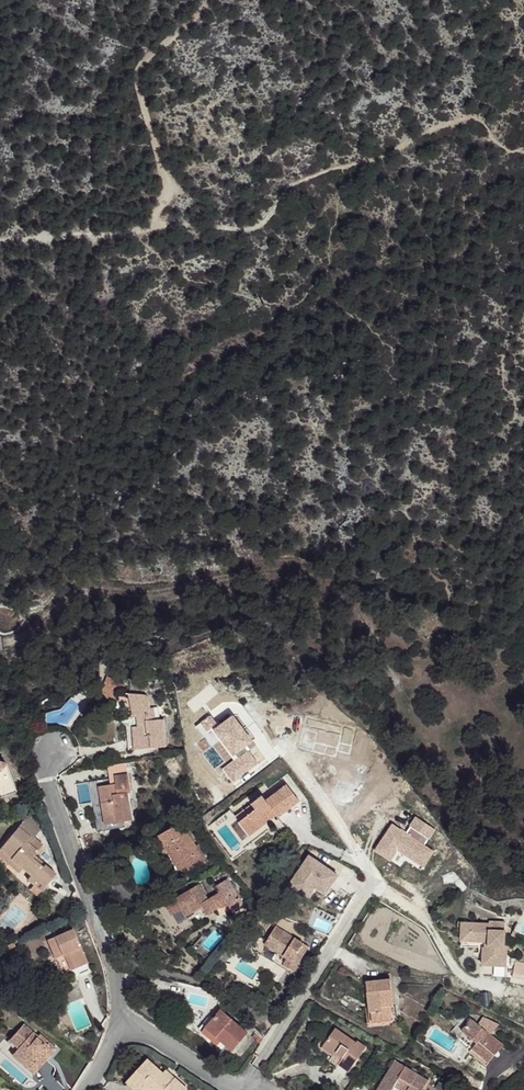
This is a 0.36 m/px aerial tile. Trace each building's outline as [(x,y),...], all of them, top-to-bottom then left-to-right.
[(108,675),(105,682),(116,685),(108,675)] [(130,688),(126,680),(116,685),(105,682),(100,694),(116,701),(121,692),(130,688)] [(166,747),(164,720),(160,720),(156,720),(153,708),(151,709),(149,698),(147,696),(146,695),(135,694),(135,706),(131,707),(134,718),(137,718),(140,717),(140,727),(137,727),(126,728),(128,742),(134,742),(134,750),(166,747)] [(210,715),(200,722),(207,731),(217,724),(210,715)] [(235,715),(213,732),(220,741),(212,747),(228,765),(222,769),(235,784),(259,764),(245,748),(255,740),(235,715)] [(2,767),(11,794),(17,792),(6,763),(0,762),(0,767),(2,767)] [(0,767),(0,798),(11,794),(2,767),(0,767)] [(124,822),(132,821),(127,793),(131,793),(128,774),(115,776),(115,778),(116,784),(111,785),(99,787),(101,803),(105,825),(113,824),(124,822)] [(299,801),(287,785),(266,801),(263,796),(236,817),(231,811),(209,827),(214,833),(235,817),(250,836),(267,823),(262,817),(272,810),(276,816),(278,818),(299,801)] [(272,810),(262,817),(267,823),(276,816),(272,810)] [(24,820),(39,832),(45,825),(30,813),(24,820)] [(391,824),(374,851),(390,862),(398,851),(425,868),(434,851),(425,846),(435,829),(416,818),(406,834),(391,824)] [(0,849),(23,869),(26,865),(34,871),(31,876),(27,880),(34,885),(41,892),(56,874),(45,865),(43,867),(32,858),(34,856),(38,851),(29,843),(34,838),(39,832),(24,820),(0,849)] [(124,822),(113,824),(114,830),(125,828),(124,822)] [(175,859),(184,874),(205,862),(183,823),(156,838),(162,849),(170,844),(178,858),(175,859)] [(34,838),(29,843),(38,851),(42,845),(34,838)] [(170,844),(162,849),(178,878),(184,874),(175,859),(178,858),(170,844)] [(23,869),(0,849),(0,857),(19,873),(23,869)] [(34,856),(32,858),(43,867),(45,865),(34,856)] [(338,876),(309,857),(289,887),(307,899),(315,887),(325,894),(338,876)] [(34,871),(26,865),(23,869),(31,876),(34,871)] [(199,884),(170,902),(177,913),(182,910),(184,913),(199,904),(201,907),(206,915),(227,903),(233,914),(245,907),(228,879),(216,886),(220,893),(208,900),(199,884)] [(38,896),(41,892),(34,885),(30,889),(38,896)] [(170,902),(166,904),(173,916),(177,913),(170,902)] [(199,904),(184,913),(186,917),(201,907),(199,904)] [(281,918),(276,926),(260,952),(283,967),(284,965),(293,971),(309,947),(305,945),(301,942),(303,939),(308,930),(291,922),(290,923),(281,918)] [(489,924),(471,924),(470,941),(489,942),(488,948),(483,947),(483,965),(506,966),(506,946),(504,946),(505,922),(489,921),(489,924)] [(488,948),(489,942),(470,941),(471,924),(462,923),(461,946),(483,947),(488,948)] [(138,925),(124,930),(130,945),(144,940),(138,925)] [(76,978),(91,972),(73,929),(48,940),(55,958),(64,955),(69,952),(76,968),(72,970),(76,978)] [(76,968),(69,952),(64,955),(71,970),(72,970),(76,968)] [(14,957),(6,965),(14,974),(22,966),(14,957)] [(517,963),(515,974),(523,976),(523,964),(517,963)] [(390,980),(366,982),(370,1013),(372,1013),(373,1023),(391,1021),(390,1007),(393,1006),(390,980)] [(373,1023),(372,1013),(370,1013),(366,1013),(368,1028),(392,1025),(394,1024),(396,1021),(396,1020),(395,1006),(393,1006),(390,1007),(391,1021),(373,1023)] [(483,1006),(482,1008),(496,1014),(497,1012),(483,1006)] [(232,1051),(247,1033),(221,1010),(213,1020),(210,1017),(202,1025),(221,1041),(217,1045),(223,1050),(226,1046),(232,1051)] [(489,1063),(495,1055),(504,1045),(491,1034),(500,1024),(483,1018),(478,1024),(471,1019),(461,1031),(476,1044),(472,1049),(489,1063)] [(49,1056),(56,1049),(40,1034),(38,1037),(24,1024),(9,1040),(18,1048),(16,1051),(32,1065),(44,1052),(49,1056)] [(217,1045),(221,1041),(202,1025),(199,1029),(217,1045)] [(349,1072),(366,1047),(357,1041),(356,1043),(335,1029),(324,1044),(335,1052),(330,1060),(337,1065),(338,1064),(349,1072)] [(69,1037),(74,1041),(79,1034),(73,1031),(69,1037)] [(260,1044),(265,1038),(257,1031),(252,1037),(260,1044)] [(49,1056),(44,1052),(32,1065),(16,1051),(12,1055),(33,1075),(49,1056)] [(187,1089),(175,1078),(172,1081),(163,1073),(147,1059),(126,1082),(135,1089),(137,1089),(142,1084),(148,1089),(187,1089)] [(429,1080),(395,1060),(377,1089),(392,1089),(394,1087),(395,1085),(402,1089),(423,1089),(429,1080)] [(163,1073),(172,1081),(175,1078),(166,1070),(163,1073)]
